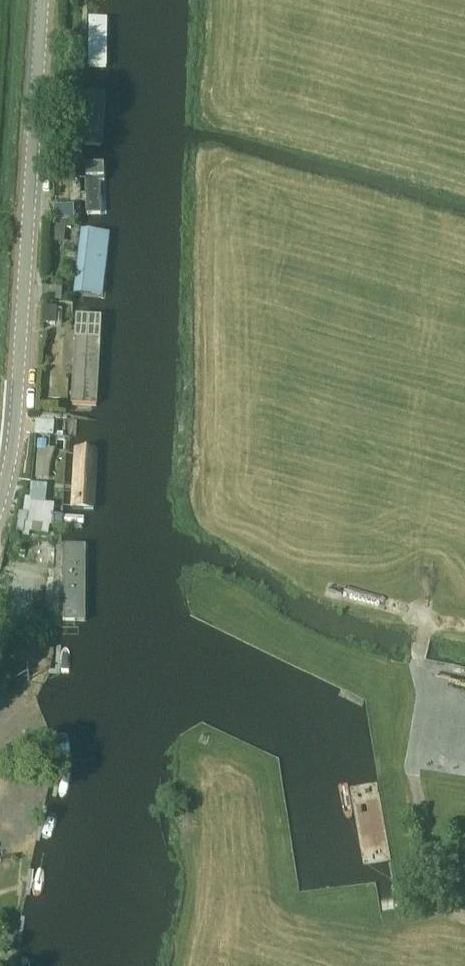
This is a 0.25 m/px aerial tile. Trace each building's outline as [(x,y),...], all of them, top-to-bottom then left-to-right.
[(90,16),(88,67),(109,68),(111,17),(90,16)] [(109,93),(85,92),(84,144),(108,145),(109,93)] [(105,167),(81,166),(80,212),(104,213),(105,167)] [(64,208),(53,208),(53,217),(64,217),(64,208)] [(53,222),(51,242),(65,243),(67,228),(65,228),(66,223),(53,222)] [(105,229),(81,229),(79,289),(103,289),(105,229)] [(62,297),(62,287),(44,288),(45,298),(62,297)] [(44,307),(43,324),(57,325),(58,308),(44,307)] [(99,406),(101,313),(76,311),(73,404),(99,406)] [(54,421),(35,420),(34,435),(54,436),(54,421)] [(35,478),(49,479),(49,469),(45,466),(46,449),(45,448),(46,443),(39,442),(38,448),(37,447),(35,478)] [(97,509),(99,444),(72,443),(69,508),(97,509)] [(47,503),(31,501),(31,497),(25,497),(22,513),(27,514),(26,521),(24,521),(22,535),(29,536),(30,531),(43,533),(47,503)] [(90,618),(89,542),(63,542),(63,618),(90,618)]
